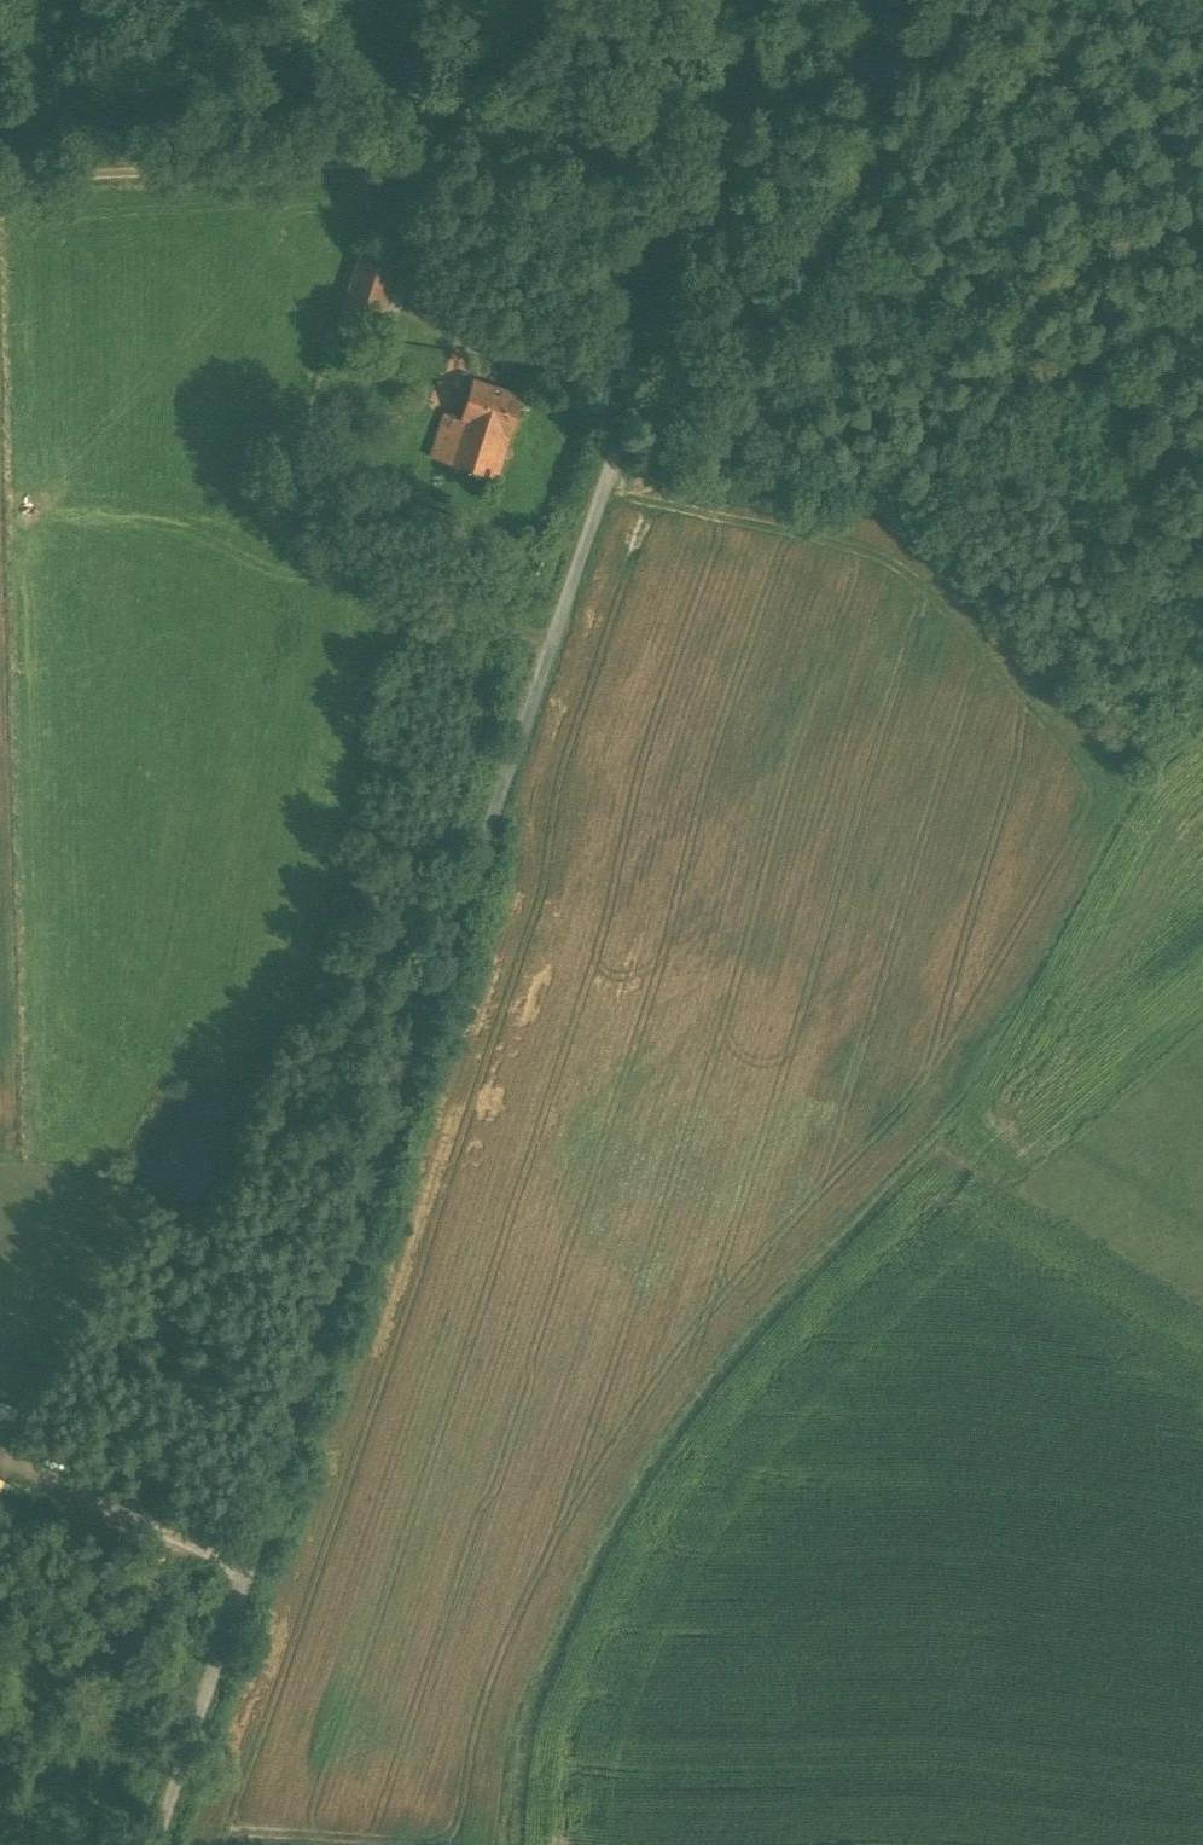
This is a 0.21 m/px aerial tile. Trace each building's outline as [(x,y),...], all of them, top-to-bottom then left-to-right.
[(361,252),(337,326),(374,338),(397,264),(361,252)] [(444,412),(430,458),(497,479),(523,396),(472,380),(461,417),(444,412)]
